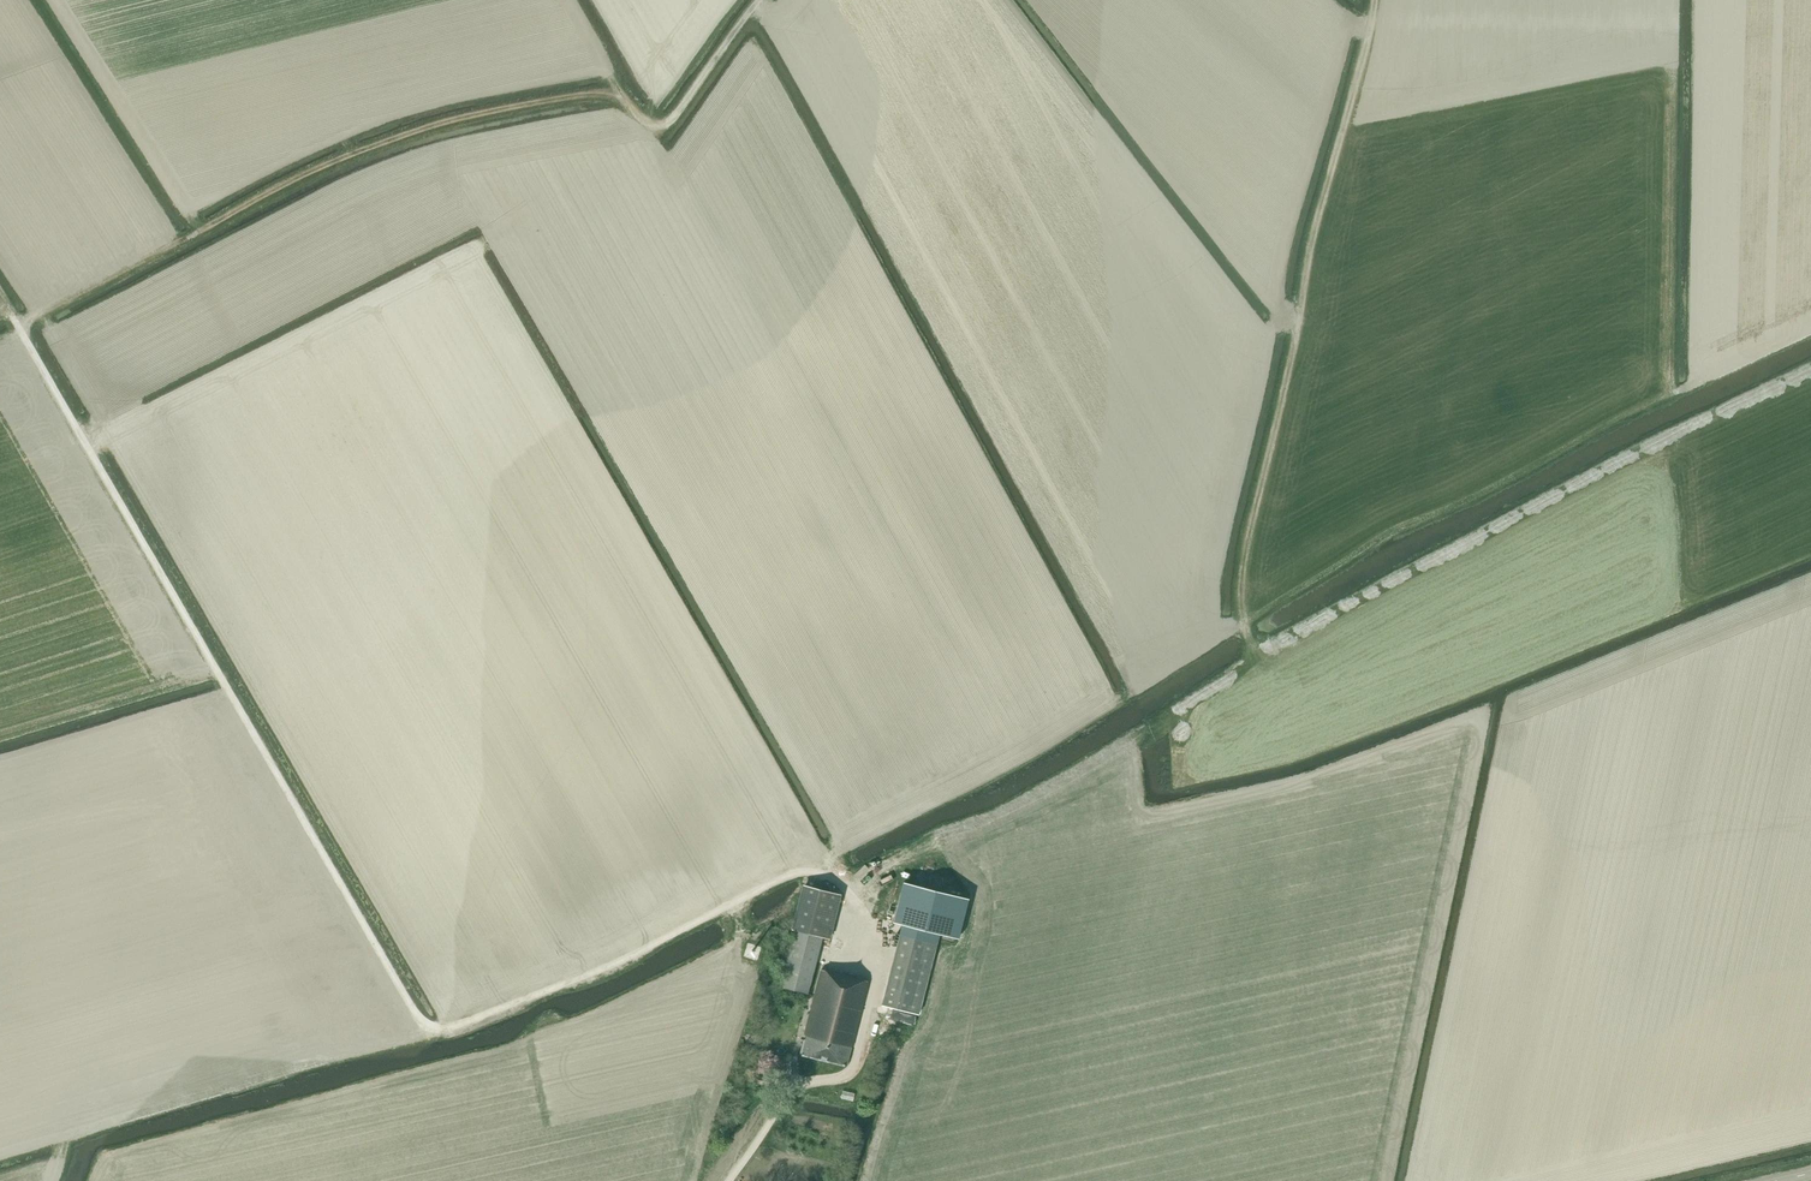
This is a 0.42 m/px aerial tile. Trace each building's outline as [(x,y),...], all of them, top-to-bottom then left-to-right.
[(795,930),(780,986),(809,993),(823,937),(830,939),(842,894),(803,884),(791,929),(795,930)] [(936,943),(900,934),(883,1005),(919,1014),(936,943)] [(804,1038),(800,1054),(810,1056),(837,1063),(847,1065),(869,981),(822,969),(807,1029),(805,1029),(804,1034),(807,1035),(806,1039),(804,1038)] [(753,1074),(751,1081),(770,1085),(771,1078),(753,1074)]
